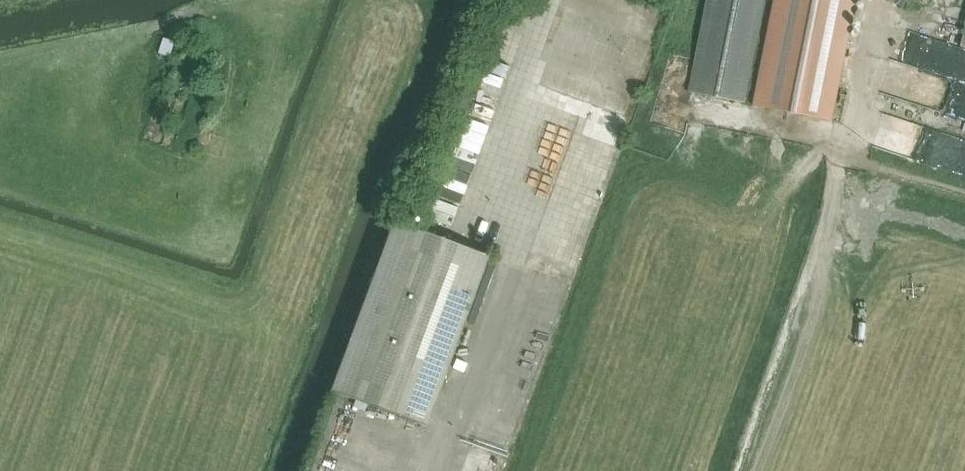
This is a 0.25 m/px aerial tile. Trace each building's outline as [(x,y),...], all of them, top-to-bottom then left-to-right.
[(688,92),(745,102),(765,0),(706,0),(688,92)] [(756,104),(832,119),(855,0),(776,0),(756,104)] [(170,57),(175,42),(165,38),(160,53),(170,57)] [(469,108),(490,114),(496,91),(476,85),(469,108)] [(463,138),(479,142),(482,131),(465,127),(463,138)] [(449,165),(470,169),(473,156),(451,152),(449,165)] [(442,182),(440,192),(461,197),(464,187),(442,182)] [(332,392),(428,427),(491,256),(395,222),(332,392)] [(540,286),(563,289),(564,277),(541,275),(540,286)] [(533,303),(530,313),(553,319),(555,309),(533,303)] [(520,392),(523,381),(515,379),(519,367),(509,364),(506,375),(499,373),(496,385),(520,392)] [(493,388),(491,399),(516,403),(518,392),(493,388)]
